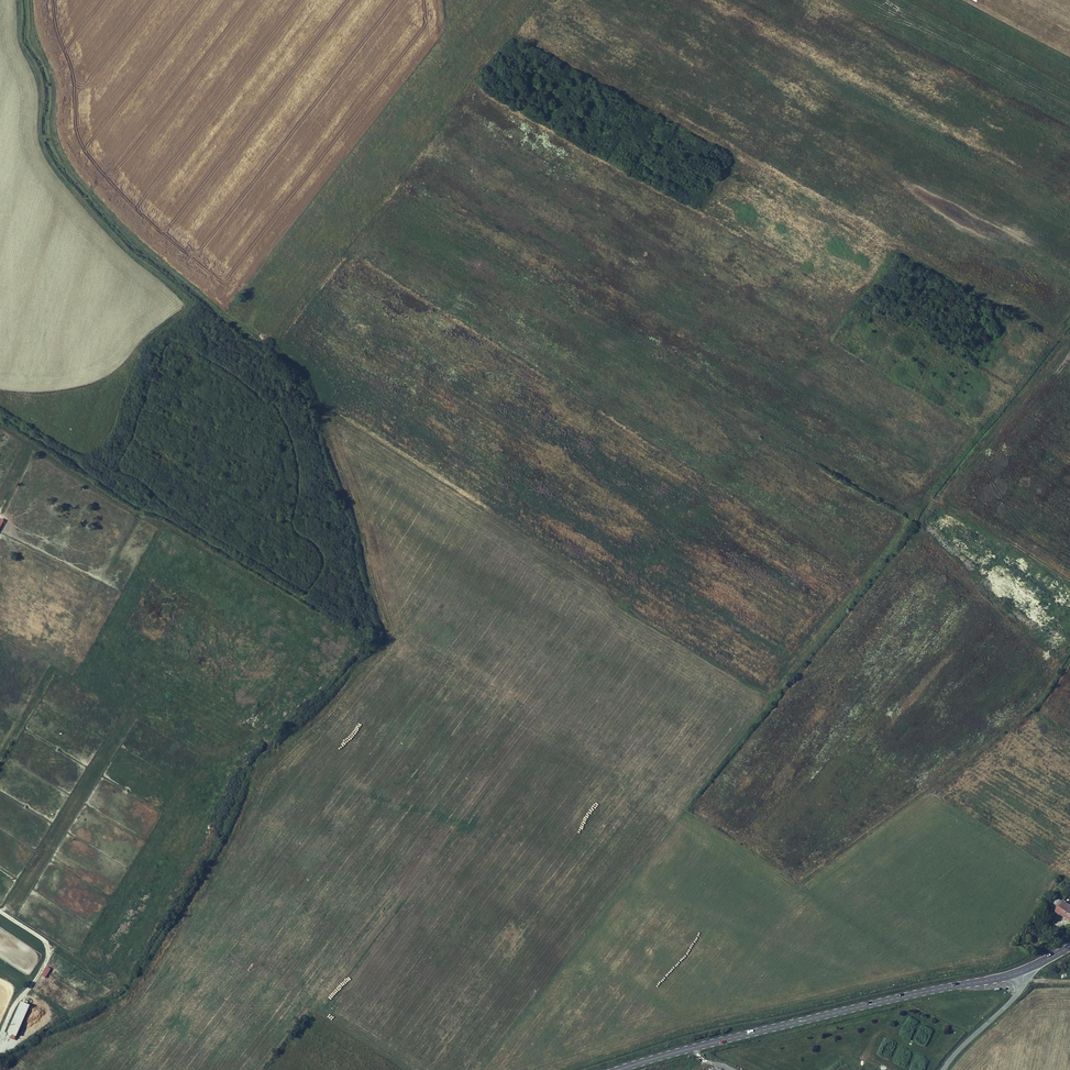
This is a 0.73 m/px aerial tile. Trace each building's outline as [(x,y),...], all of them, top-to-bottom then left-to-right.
[(1058,896),(1050,906),(1056,910),(1064,900),(1058,896)] [(1054,923),(1061,913),(1069,920),(1069,904),(1064,900),(1056,910),(1049,921),(1054,923)] [(36,1001),(28,997),(14,1027),(22,1031),(36,1001)] [(708,1062),(704,1069),(705,1069),(721,1069),(717,1068),(713,1066),(713,1065),(708,1062)]
